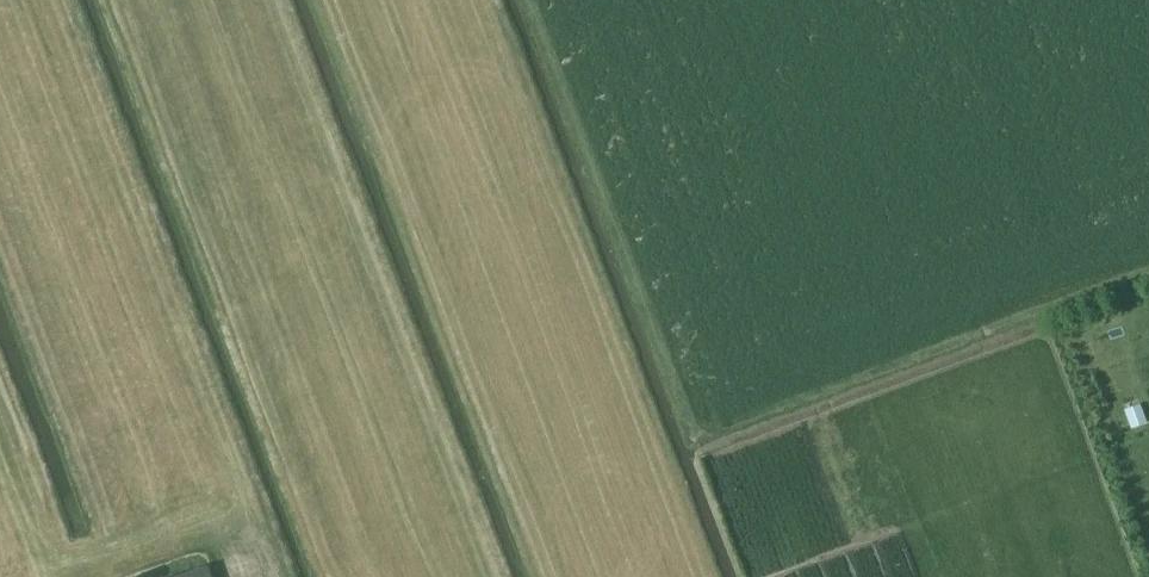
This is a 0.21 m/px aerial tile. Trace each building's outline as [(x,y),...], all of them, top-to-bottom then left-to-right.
[(174,576),(213,576),(209,564),(174,576)]
